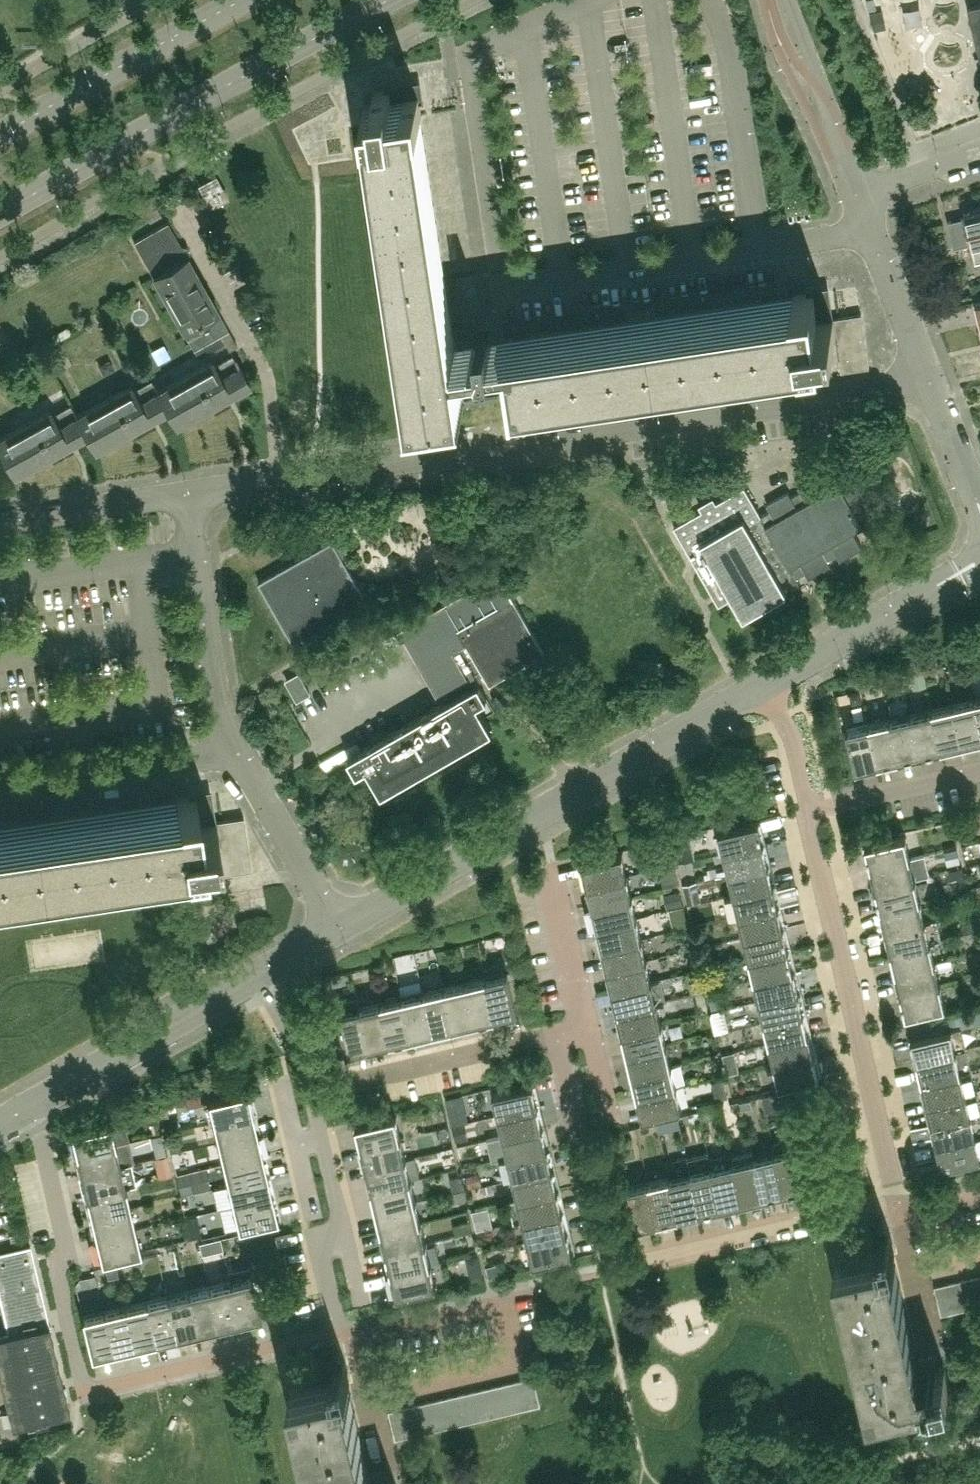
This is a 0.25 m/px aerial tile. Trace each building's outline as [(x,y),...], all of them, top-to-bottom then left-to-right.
[(870,11),(877,10),(875,0),(868,0),(870,11)] [(968,6),(969,8),(979,54),(979,4),(968,6)] [(880,10),(870,12),(874,30),(887,27),(883,9),(880,10)] [(458,363),(455,348),(434,211),(426,153),(420,116),(422,116),(419,95),(403,98),(403,99),(392,101),(390,89),(373,92),(375,103),(369,104),(369,103),(364,104),(367,124),(368,124),(372,153),(405,371),(411,408),(410,408),(410,410),(465,402),(465,400),(463,400),(461,383),(458,363)] [(229,197),(216,173),(197,184),(211,207),(229,197)] [(964,213),(975,261),(979,260),(979,209),(964,213)] [(218,311),(188,257),(187,256),(190,250),(188,246),(181,245),(167,221),(133,240),(193,349),(202,344),(208,341),(215,337),(220,334),(227,330),(217,312),(218,311)] [(836,334),(834,318),(829,285),(808,288),(809,293),(793,296),(794,297),(507,340),(513,376),(516,394),(518,393),(518,392),(802,350),(802,351),(822,348),(821,342),(820,342),(820,336),(836,334)] [(861,314),(834,318),(836,334),(842,370),(869,366),(861,314)] [(227,330),(220,334),(225,343),(229,352),(237,348),(227,330)] [(215,337),(208,341),(213,349),(225,343),(220,334),(215,337)] [(513,376),(507,340),(455,348),(458,363),(461,383),(513,376)] [(176,424),(249,384),(250,384),(233,353),(214,363),(212,359),(158,389),(158,390),(168,409),(176,424)] [(58,356),(48,363),(55,374),(66,367),(58,356)] [(96,449),(168,409),(158,390),(158,389),(152,378),(133,388),(131,384),(77,414),(71,403),(70,403),(95,448),(96,448),(96,449)] [(58,450),(87,434),(95,449),(96,449),(96,448),(95,448),(70,403),(52,413),(50,409),(0,436),(0,449),(14,474),(50,455),(58,450)] [(862,546),(854,531),(864,526),(866,531),(888,519),(857,466),(836,478),(839,484),(830,489),(821,474),(799,486),(801,492),(792,497),(790,492),(767,504),(771,511),(762,516),(745,487),(717,503),(714,497),(700,505),(703,511),(674,527),(700,572),(712,593),(717,601),(719,605),(733,597),(744,617),(787,592),(786,591),(800,583),(796,577),(806,572),(809,577),(831,565),(828,559),(837,554),(840,559),(862,546)] [(368,600),(333,538),(305,554),(306,555),(307,555),(309,559),(289,570),(287,566),(287,565),(259,580),(294,642),(368,600)] [(372,744),(348,757),(357,772),(367,767),(382,793),(382,792),(384,791),(388,789),(413,774),(414,774),(419,771),(465,744),(466,744),(489,731),(492,729),(477,702),(487,696),(485,693),(481,686),(477,681),(486,676),(490,683),(492,682),(491,681),(531,658),(536,656),(543,652),(545,651),(525,617),(513,597),(498,570),(395,629),(401,639),(404,637),(435,689),(437,694),(443,703),(440,704),(386,735),(372,744)] [(924,670),(910,673),(914,688),(927,685),(924,670)] [(310,692),(299,673),(287,680),(297,698),(298,699),(310,692)] [(974,698),(973,698),(974,700),(954,704),(954,703),(953,703),(963,744),(964,744),(963,743),(979,739),(979,722),(974,698)] [(963,744),(953,703),(952,703),(953,704),(933,709),(933,708),(932,708),(942,749),(943,749),(942,748),(962,743),(962,744),(963,744)] [(942,749),(932,708),(931,708),(931,710),(912,714),(912,712),(911,713),(921,754),(921,753),(941,748),(941,750),(942,749)] [(921,754),(911,713),(910,713),(910,714),(891,719),(891,717),(890,718),(900,759),(900,757),(920,753),(920,754),(921,754)] [(900,759),(890,718),(889,718),(890,719),(870,724),(879,764),(880,764),(879,762),(899,758),(899,759),(900,759)] [(870,724),(869,723),(868,723),(868,724),(849,729),(849,727),(847,728),(857,769),(858,769),(858,767),(877,763),(878,764),(879,764),(870,724)] [(201,840),(218,837),(224,873),(251,869),(244,816),(210,821),(206,794),(196,796),(196,795),(190,796),(176,798),(176,799),(0,826),(0,880),(183,853),(183,854),(204,851),(203,845),(202,845),(201,840)] [(763,842),(758,822),(760,822),(759,820),(718,830),(719,832),(720,831),(725,850),(723,851),(763,842)] [(910,856),(905,837),(907,837),(906,835),(865,845),(865,846),(867,846),(871,866),(870,866),(870,867),(912,857),(911,856),(910,856)] [(660,854),(672,851),(669,837),(657,840),(660,854)] [(768,862),(763,843),(765,843),(764,841),(763,842),(723,851),(724,853),(725,853),(730,871),(728,872),(728,873),(769,863),(769,862),(768,862)] [(641,848),(644,867),(658,864),(654,845),(641,848)] [(691,846),(676,849),(679,861),(694,857),(691,846)] [(957,846),(945,850),(948,863),(961,859),(957,846)] [(626,874),(622,854),(624,854),(623,852),(581,862),(582,864),(583,863),(588,883),(586,883),(586,884),(626,874)] [(915,878),(910,858),(912,858),(912,857),(870,867),(870,868),(872,867),(877,887),(875,887),(875,888),(917,878),(916,877),(915,878)] [(773,883),(768,864),(770,864),(769,863),(728,873),(728,874),(730,873),(735,892),(733,893),(733,894),(775,884),(774,883),(773,883)] [(632,895),(627,876),(629,875),(628,874),(626,874),(586,884),(587,885),(588,885),(593,904),(591,904),(591,905),(632,895)] [(920,899),(915,879),(917,879),(917,878),(875,888),(875,889),(877,888),(882,908),(880,908),(880,909),(922,899),(921,898),(920,899)] [(696,881),(683,884),(685,891),(698,888),(696,881)] [(778,905),(773,885),(775,885),(775,884),(733,894),(726,896),(731,917),(738,915),(780,905),(780,904),(778,905)] [(972,886),(974,898),(979,897),(979,884),(972,886)] [(680,890),(664,894),(667,907),(683,903),(680,890)] [(637,917),(637,916),(632,897),(634,896),(633,894),(632,895),(591,905),(592,906),(594,906),(598,925),(598,926),(637,917)] [(925,920),(920,900),(922,900),(922,899),(880,909),(880,910),(882,910),(886,929),(885,929),(885,930),(925,920)] [(783,926),(779,906),(780,906),(780,905),(738,915),(739,916),(740,915),(745,935),(743,935),(743,936),(785,926),(785,925),(783,926)] [(641,937),(637,918),(639,917),(638,916),(637,916),(637,917),(598,926),(598,925),(596,926),(597,927),(599,927),(603,946),(601,947),(643,937),(641,937)] [(937,917),(926,919),(925,920),(885,930),(885,931),(887,930),(891,950),(890,950),(890,951),(931,941),(931,940),(942,938),(937,917)] [(974,920),(961,923),(964,932),(977,929),(974,920)] [(788,948),(788,947),(783,927),(785,927),(785,926),(743,936),(744,937),(745,936),(750,956),(750,957),(788,948)] [(646,958),(642,938),(644,938),(643,937),(601,947),(602,948),(603,948),(608,967),(606,967),(606,968),(648,958),(648,957),(646,958)] [(935,962),(930,942),(931,942),(931,941),(890,951),(890,952),(892,952),(896,971),(895,971),(895,972),(936,962),(935,962)] [(434,947),(427,949),(430,958),(436,956),(434,947)] [(793,968),(789,949),(790,949),(790,947),(788,947),(788,948),(750,957),(750,956),(748,957),(749,958),(750,958),(755,977),(753,977),(754,979),(755,978),(793,969),(795,969),(795,967),(793,968)] [(651,979),(647,960),(648,959),(648,958),(606,968),(607,969),(608,969),(613,988),(613,989),(653,979),(651,979)] [(940,983),(935,964),(937,963),(936,962),(895,972),(895,973),(897,973),(901,992),(900,992),(900,993),(942,983),(941,982),(940,983)] [(798,989),(793,969),(755,978),(760,998),(758,998),(759,999),(800,989),(800,988),(798,989)] [(518,1012),(508,971),(507,971),(507,973),(488,977),(487,976),(486,976),(496,1017),(497,1017),(497,1016),(516,1011),(517,1012),(518,1012)] [(496,1017),(486,976),(485,976),(486,978),(467,982),(466,981),(465,981),(475,1022),(476,1022),(476,1021),(495,1016),(496,1017)] [(653,979),(613,989),(613,988),(611,989),(612,991),(614,991),(618,1009),(616,1010),(658,1001),(667,999),(662,977),(653,979)] [(689,980),(692,992),(696,991),(704,989),(705,989),(702,977),(689,980)] [(475,1022),(465,981),(464,981),(465,983),(446,988),(445,986),(444,986),(455,1027),(455,1026),(474,1021),(474,1023),(475,1022)] [(945,1004),(940,985),(942,985),(942,983),(900,993),(900,994),(902,994),(906,1013),(905,1013),(905,1015),(947,1005),(946,1003),(945,1004)] [(455,1027),(444,986),(443,986),(444,988),(424,993),(424,991),(423,991),(433,1032),(434,1032),(434,1031),(453,1026),(454,1027),(455,1027)] [(803,1010),(798,991),(800,990),(800,989),(759,999),(759,1000),(760,1000),(765,1019),(763,1019),(764,1021),(765,1021),(765,1020),(805,1011),(805,1010),(803,1010)] [(433,1032),(423,991),(422,992),(422,993),(403,998),(403,996),(402,996),(412,1037),(413,1037),(413,1036),(431,1031),(432,1033),(433,1032)] [(412,1037),(402,996),(401,996),(401,998),(382,1003),(382,1001),(381,1001),(391,1042),(392,1042),(391,1041),(411,1036),(411,1037),(412,1037)] [(721,996),(710,999),(713,1010),(724,1007),(721,996)] [(338,1012),(348,1053),(349,1052),(349,1051),(368,1046),(368,1048),(370,1048),(360,1007),(357,997),(333,1003),(336,1012),(338,1012)] [(391,1042),(381,1001),(380,1002),(380,1003),(361,1008),(360,1006),(360,1007),(370,1048),(371,1047),(371,1046),(389,1041),(390,1043),(391,1042)] [(661,1021),(657,1002),(658,1001),(616,1010),(617,1012),(618,1011),(623,1030),(621,1031),(621,1032),(663,1022),(663,1021),(661,1021)] [(808,1031),(803,1012),(805,1011),(765,1020),(765,1021),(770,1040),(768,1040),(769,1042),(770,1042),(770,1041),(808,1032),(810,1032),(809,1030),(808,1031)] [(967,1047),(962,1026),(946,1030),(943,1016),(910,1025),(914,1037),(911,1038),(911,1040),(913,1039),(917,1058),(916,1059),(916,1060),(967,1047)] [(666,1042),(662,1023),(663,1023),(663,1022),(621,1032),(622,1032),(623,1032),(628,1051),(626,1052),(626,1053),(668,1043),(668,1042),(666,1042)] [(813,1052),(808,1032),(770,1041),(770,1042),(775,1061),(773,1062),(774,1063),(775,1063),(775,1062),(815,1053),(814,1052),(813,1052)] [(671,1064),(666,1044),(668,1044),(668,1043),(626,1053),(626,1054),(628,1053),(633,1073),(631,1073),(631,1074),(673,1064),(673,1063),(671,1064)] [(972,1068),(967,1047),(916,1060),(916,1061),(918,1061),(922,1080),(962,1071),(962,1070),(972,1068)] [(818,1073),(814,1054),(815,1054),(815,1053),(775,1062),(775,1063),(780,1082),(778,1083),(779,1084),(820,1075),(819,1073),(818,1073)] [(676,1085),(672,1065),(674,1065),(673,1064),(631,1074),(632,1075),(633,1075),(638,1094),(636,1094),(636,1095),(678,1085),(678,1084),(676,1085)] [(738,1064),(726,1066),(727,1074),(739,1071),(738,1064)] [(966,1092),(961,1073),(963,1072),(962,1071),(922,1080),(921,1080),(921,1082),(923,1081),(927,1101),(926,1101),(926,1102),(966,1092)] [(537,1104),(533,1084),(535,1084),(534,1082),(512,1087),(511,1083),(506,1084),(507,1089),(492,1092),(493,1094),(495,1093),(499,1113),(497,1113),(498,1114),(537,1104)] [(681,1106),(677,1086),(678,1086),(678,1085),(636,1095),(637,1096),(638,1096),(643,1115),(641,1115),(642,1117),(683,1107),(683,1105),(681,1106)] [(975,1089),(966,1092),(926,1102),(926,1103),(928,1103),(932,1122),(979,1111),(979,1109),(975,1089)] [(251,1111),(246,1091),(248,1091),(248,1090),(206,1099),(207,1101),(208,1101),(213,1120),(211,1120),(212,1121),(253,1111),(253,1110),(251,1111)] [(464,1093),(446,1097),(450,1114),(468,1110),(464,1093)] [(205,1094),(185,1098),(187,1106),(207,1101),(206,1099),(205,1094)] [(763,1097),(767,1113),(779,1107),(774,1095),(763,1097)] [(752,1097),(741,1100),(742,1107),(754,1105),(752,1097)] [(739,1101),(730,1103),(732,1111),(741,1109),(741,1108),(739,1101)] [(166,1102),(160,1104),(166,1130),(172,1128),(170,1117),(174,1116),(171,1105),(167,1106),(166,1102)] [(542,1125),(538,1106),(540,1105),(539,1103),(537,1104),(498,1114),(498,1115),(500,1115),(504,1134),(502,1134),(503,1135),(542,1125)] [(256,1132),(252,1113),(253,1112),(253,1111),(212,1121),(212,1122),(213,1122),(218,1141),(216,1141),(217,1142),(258,1133),(258,1131),(256,1132)] [(936,1144),(979,1133),(979,1111),(932,1122),(937,1142),(936,1143),(936,1144)] [(400,1137),(396,1118),(397,1117),(397,1116),(355,1126),(355,1127),(357,1127),(362,1146),(360,1147),(360,1148),(402,1137),(400,1137)] [(464,1119),(452,1122),(457,1143),(469,1140),(464,1119)] [(124,1120),(111,1123),(111,1122),(70,1132),(70,1133),(72,1133),(76,1153),(75,1153),(75,1154),(129,1141),(124,1120)] [(547,1146),(543,1127),(544,1126),(544,1124),(542,1125),(503,1135),(503,1136),(505,1136),(509,1155),(507,1155),(508,1156),(549,1146),(549,1145),(547,1146)] [(806,1186),(796,1145),(801,1144),(798,1130),(774,1142),(776,1150),(775,1150),(784,1191),(785,1191),(785,1190),(804,1185),(804,1186),(806,1186)] [(176,1132),(167,1133),(171,1152),(179,1151),(176,1132)] [(261,1153),(257,1134),(258,1133),(217,1142),(217,1143),(218,1143),(223,1162),(221,1162),(222,1163),(263,1153),(263,1152),(261,1153)] [(936,1144),(938,1154),(919,1158),(923,1174),(941,1170),(940,1166),(979,1156),(979,1133),(936,1144)] [(405,1158),(401,1139),(402,1138),(402,1137),(360,1148),(361,1149),(362,1148),(367,1167),(365,1167),(365,1168),(407,1158),(407,1157),(405,1158)] [(134,1161),(129,1141),(75,1154),(75,1155),(77,1154),(81,1174),(80,1174),(80,1175),(121,1165),(121,1164),(134,1161)] [(552,1168),(553,1168),(554,1168),(554,1166),(552,1166),(548,1148),(549,1147),(549,1146),(508,1156),(508,1157),(501,1158),(506,1178),(512,1176),(513,1177),(552,1168)] [(784,1191),(775,1150),(774,1150),(774,1152),(756,1156),(755,1154),(754,1155),(754,1157),(763,1196),(764,1196),(764,1195),(783,1190),(783,1191),(784,1191)] [(742,1201),(732,1160),(730,1152),(711,1157),(713,1164),(711,1165),(711,1166),(712,1166),(721,1206),(722,1206),(722,1205),(741,1200),(741,1201),(742,1201)] [(266,1174),(262,1155),(263,1154),(263,1153),(222,1163),(222,1164),(223,1164),(228,1183),(226,1183),(227,1184),(268,1174),(268,1173),(266,1174)] [(168,1154),(155,1157),(160,1178),(173,1175),(168,1154)] [(700,1211),(691,1171),(690,1171),(690,1170),(687,1156),(665,1161),(669,1176),(678,1216),(680,1216),(679,1215),(699,1210),(699,1211),(700,1211)] [(763,1196),(754,1157),(734,1161),(734,1159),(732,1160),(742,1201),(743,1201),(743,1199),(762,1195),(763,1196)] [(410,1179),(406,1159),(407,1159),(407,1158),(365,1168),(366,1169),(367,1169),(372,1188),(370,1189),(371,1190),(412,1179),(410,1179)] [(131,1163),(121,1165),(80,1175),(80,1176),(82,1175),(86,1195),(85,1195),(85,1196),(126,1186),(136,1184),(131,1163)] [(712,1166),(711,1166),(692,1171),(692,1169),(690,1170),(690,1171),(691,1171),(700,1211),(701,1211),(701,1210),(720,1205),(720,1206),(721,1206),(712,1166)] [(557,1188),(553,1168),(552,1168),(513,1177),(513,1178),(514,1177),(519,1197),(517,1198),(559,1188),(557,1188)] [(205,1169),(176,1174),(180,1193),(209,1188),(205,1169)] [(482,1183),(479,1170),(466,1173),(469,1186),(482,1183)] [(271,1195),(266,1175),(268,1175),(268,1174),(227,1184),(227,1185),(228,1185),(233,1204),(231,1204),(231,1205),(273,1195),(273,1194),(271,1195)] [(462,1175),(451,1178),(454,1190),(465,1187),(462,1175)] [(669,1176),(650,1181),(650,1179),(648,1180),(648,1181),(657,1220),(657,1221),(659,1221),(659,1219),(678,1215),(678,1216),(669,1176)] [(415,1200),(411,1181),(413,1180),(412,1179),(371,1190),(371,1191),(373,1190),(377,1209),(375,1210),(417,1200),(417,1199),(415,1200)] [(657,1220),(648,1181),(628,1186),(628,1184),(626,1185),(636,1226),(637,1226),(637,1224),(657,1220)] [(129,1206),(125,1187),(127,1187),(126,1186),(85,1196),(85,1197),(87,1197),(91,1215),(89,1215),(89,1216),(129,1206)] [(562,1209),(558,1190),(559,1189),(559,1188),(517,1198),(510,1200),(515,1221),(522,1219),(564,1210),(564,1209),(562,1209)] [(276,1216),(271,1196),(273,1196),(273,1195),(231,1205),(232,1206),(233,1205),(238,1225),(236,1225),(237,1227),(278,1217),(278,1215),(276,1216)] [(420,1221),(415,1202),(418,1201),(417,1200),(375,1210),(376,1211),(377,1211),(382,1230),(380,1230),(380,1231),(422,1221),(422,1220),(420,1221)] [(134,1227),(130,1207),(131,1207),(131,1206),(129,1206),(89,1216),(90,1217),(91,1217),(96,1236),(94,1236),(95,1237),(136,1228),(136,1227),(134,1227)] [(567,1230),(562,1211),(564,1211),(564,1210),(522,1219),(523,1220),(524,1220),(529,1239),(527,1240),(527,1241),(569,1231),(569,1230),(567,1230)] [(197,1214),(184,1217),(186,1228),(187,1232),(188,1238),(201,1235),(199,1226),(197,1214)] [(492,1226),(490,1217),(474,1221),(476,1230),(492,1226)] [(425,1242),(420,1222),(422,1222),(422,1221),(380,1231),(381,1232),(382,1232),(387,1251),(385,1252),(427,1242),(425,1242)] [(470,1221),(454,1224),(456,1234),(472,1230),(470,1221)] [(139,1248),(135,1229),(136,1229),(136,1228),(95,1237),(95,1238),(96,1238),(101,1257),(100,1258),(100,1259),(141,1250),(141,1248),(139,1248)] [(572,1251),(568,1232),(569,1232),(569,1231),(527,1241),(528,1241),(529,1241),(534,1260),(532,1260),(533,1262),(574,1252),(574,1251),(572,1251)] [(220,1237),(211,1240),(213,1251),(223,1249),(220,1237)] [(430,1263),(425,1244),(427,1243),(427,1242),(385,1252),(386,1253),(387,1253),(392,1272),(390,1272),(391,1274),(432,1263),(430,1263)] [(919,1392),(902,1320),(885,1249),(891,1248),(890,1246),(879,1249),(836,1259),(836,1261),(842,1260),(875,1400),(869,1401),(870,1403),(919,1392)] [(152,1256),(140,1257),(140,1268),(176,1266),(175,1247),(152,1248),(152,1256)] [(29,1248),(0,1254),(0,1275),(33,1267),(29,1248)] [(479,1254),(466,1257),(469,1266),(481,1263),(479,1254)] [(115,1263),(105,1265),(108,1277),(118,1275),(115,1263)] [(435,1284),(431,1265),(433,1264),(432,1263),(391,1274),(392,1274),(397,1293),(395,1293),(396,1295),(437,1285),(437,1283),(435,1284)] [(33,1267),(0,1275),(0,1287),(2,1294),(38,1286),(33,1267)] [(262,1315),(252,1274),(250,1274),(250,1276),(232,1281),(231,1279),(230,1279),(240,1320),(241,1320),(241,1319),(260,1314),(260,1316),(262,1315)] [(979,1275),(968,1278),(975,1306),(979,1305),(979,1277),(979,1275)] [(975,1306),(968,1278),(957,1280),(964,1309),(975,1306)] [(240,1320),(230,1279),(229,1279),(230,1281),(211,1286),(210,1284),(209,1284),(219,1325),(220,1325),(219,1324),(239,1319),(239,1321),(240,1320)] [(964,1309),(957,1280),(946,1283),(953,1312),(964,1309)] [(953,1312),(946,1283),(935,1286),(942,1314),(951,1312),(953,1312)] [(219,1325),(209,1284),(208,1284),(208,1286),(190,1291),(189,1289),(188,1289),(197,1330),(199,1330),(199,1329),(217,1324),(218,1326),(219,1325)] [(47,1324),(38,1286),(2,1294),(9,1327),(10,1332),(47,1324)] [(197,1330),(188,1289),(187,1289),(187,1291),(168,1296),(168,1294),(167,1294),(176,1335),(178,1335),(177,1334),(196,1329),(197,1331),(197,1330)] [(176,1335),(167,1294),(166,1294),(166,1296),(147,1301),(147,1299),(146,1299),(156,1340),(157,1340),(156,1339),(175,1334),(175,1336),(176,1335)] [(156,1340),(146,1299),(145,1299),(146,1301),(126,1306),(126,1304),(125,1304),(134,1346),(135,1345),(135,1344),(154,1339),(155,1341),(156,1340)] [(134,1346),(125,1304),(124,1304),(124,1306),(105,1311),(105,1309),(104,1309),(113,1351),(114,1351),(114,1349),(133,1344),(134,1346)] [(113,1351),(104,1309),(103,1309),(103,1311),(84,1316),(83,1314),(82,1314),(92,1356),(93,1355),(93,1354),(112,1349),(112,1351),(113,1351)] [(47,1325),(49,1325),(49,1323),(47,1324),(10,1332),(0,1335),(0,1366),(4,1382),(58,1369),(47,1325)] [(950,1384),(946,1365),(939,1367),(938,1362),(932,1355),(920,1358),(918,1366),(920,1371),(919,1371),(924,1391),(950,1384)] [(68,1412),(58,1369),(4,1382),(14,1425),(12,1425),(13,1427),(27,1424),(28,1429),(49,1424),(47,1418),(70,1413),(69,1411),(68,1412)] [(357,1448),(340,1378),(346,1377),(346,1375),(336,1377),(291,1388),(292,1390),(297,1388),(320,1483),(365,1483),(357,1448)] [(540,1404),(534,1376),(533,1376),(523,1379),(529,1407),(540,1404)] [(529,1407),(523,1379),(511,1381),(518,1410),(529,1407)] [(518,1410),(511,1381),(500,1384),(507,1412),(518,1410)] [(507,1412),(500,1384),(489,1387),(496,1415),(507,1412)] [(496,1415),(489,1387),(478,1389),(485,1418),(496,1415)] [(485,1418),(478,1389),(467,1392),(474,1420),(485,1418)] [(474,1420),(467,1392),(456,1394),(463,1423),(474,1420)] [(463,1423),(456,1394),(445,1397),(452,1426),(463,1423)] [(452,1426),(445,1397),(434,1400),(440,1428),(452,1426)] [(440,1428),(434,1400),(422,1402),(429,1431),(440,1428)] [(429,1431),(422,1402),(411,1405),(418,1433),(429,1431)] [(418,1433),(411,1405),(400,1407),(407,1436),(418,1433)] [(407,1436),(400,1407),(389,1410),(396,1439),(404,1437),(407,1436)]
